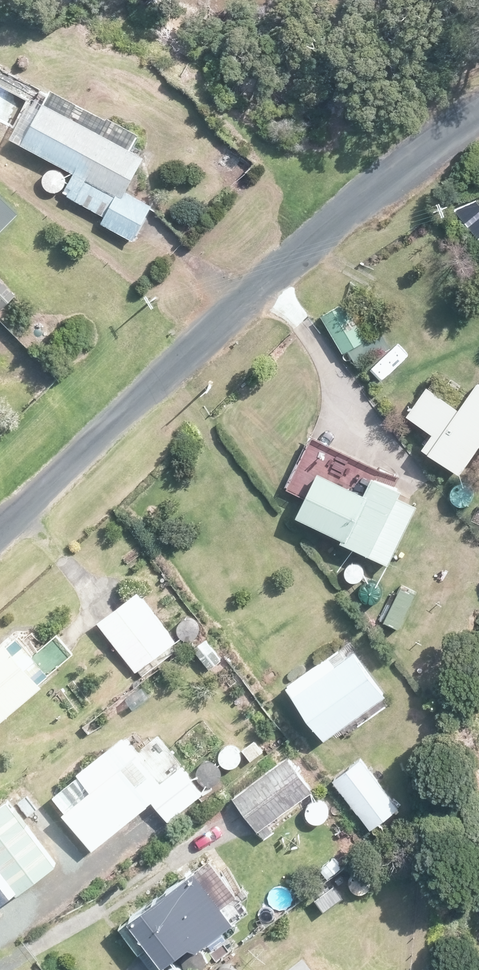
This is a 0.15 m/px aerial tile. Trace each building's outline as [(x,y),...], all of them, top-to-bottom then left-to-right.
[(0,82),(0,129),(10,134),(29,97),(0,82)] [(43,117),(28,109),(15,134),(30,142),(27,147),(78,173),(66,196),(103,216),(99,223),(138,244),(159,204),(135,191),(152,158),(137,150),(146,133),(59,87),(50,104),(43,117)] [(255,161),(230,142),(210,168),(236,187),(255,161)] [(21,214),(0,194),(0,237),(21,214)] [(0,278),(0,314),(3,317),(20,300),(0,278)] [(364,294),(324,315),(354,369),(394,347),(364,294)] [(436,452),(467,473),(478,457),(478,388),(468,404),(432,380),(408,416),(430,431),(422,443),(436,452)] [(409,487),(336,450),(314,439),(290,485),(312,496),(304,511),(377,549),(409,487)] [(143,588),(102,619),(142,672),(183,641),(143,588)] [(416,620),(406,607),(381,626),(392,639),(416,620)] [(60,632),(42,648),(22,627),(0,648),(0,724),(78,651),(60,632)] [(358,652),(350,641),(289,684),(329,741),(397,693),(365,647),(358,652)] [(208,792),(191,771),(161,735),(143,749),(131,734),(60,792),(72,807),(67,811),(97,848),(156,800),(173,820),(208,792)] [(265,834),(320,790),(291,753),(236,797),(265,834)] [(405,806),(363,756),(336,778),(378,828),(405,806)] [(13,798),(0,807),(0,861),(22,891),(60,863),(13,798)] [(174,827),(159,810),(130,836),(145,853),(174,827)] [(208,947),(259,908),(218,854),(135,918),(171,966),(203,941),(208,947)] [(327,912),(347,897),(336,883),(316,898),(327,912)]
